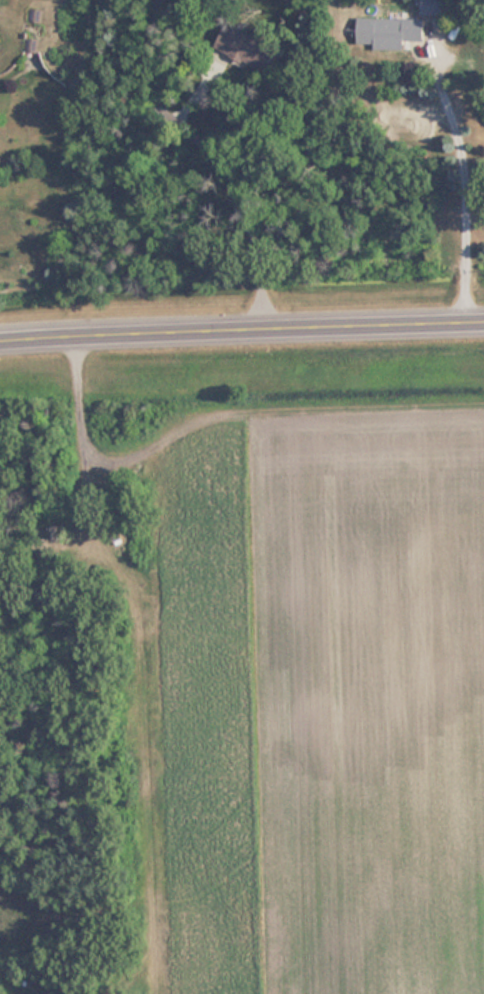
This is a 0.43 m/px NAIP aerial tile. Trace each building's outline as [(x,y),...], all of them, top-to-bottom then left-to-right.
[(451,0),(422,0),(422,14),(451,14),(451,0)] [(44,23),(46,11),(35,9),(33,21),(44,23)] [(376,19),(375,43),(425,44),(425,19),(376,19)] [(258,65),(267,42),(227,26),(218,49),(258,65)]
